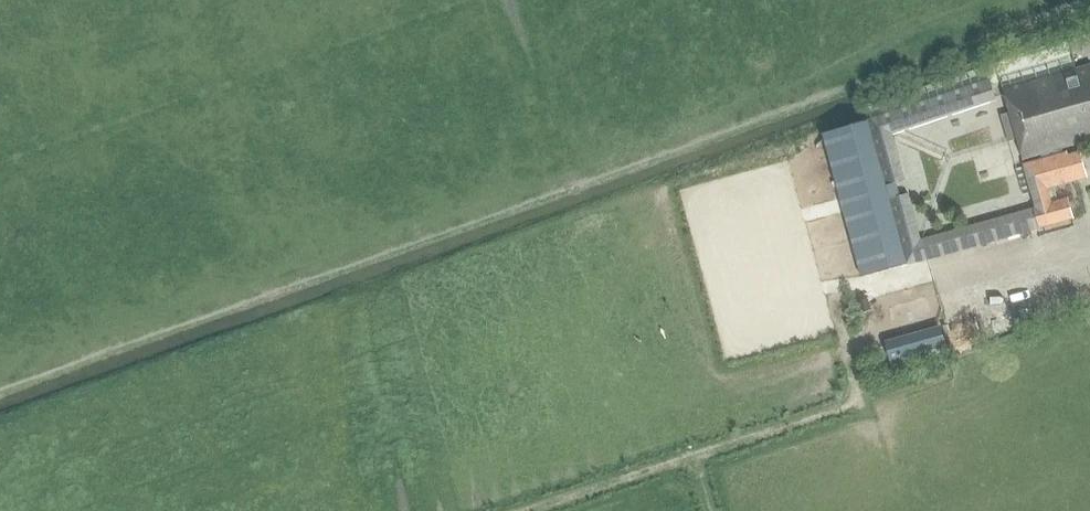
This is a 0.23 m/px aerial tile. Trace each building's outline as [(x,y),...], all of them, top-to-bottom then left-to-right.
[(1001,89),(1020,159),(1089,140),(1089,65),(1001,89)] [(994,99),(988,77),(865,119),(883,185),(905,179),(893,133),(994,99)] [(865,125),(821,138),(862,277),(906,264),(887,199),(865,125)] [(907,193),(887,199),(906,264),(1072,216),(1066,196),(1051,200),(1047,187),(1086,175),(1079,150),(1067,154),(1066,150),(1022,163),(1034,207),(921,240),(907,193)] [(1008,262),(1033,255),(1031,246),(1006,252),(1008,262)] [(944,343),(939,327),(886,342),(890,358),(944,343)]
